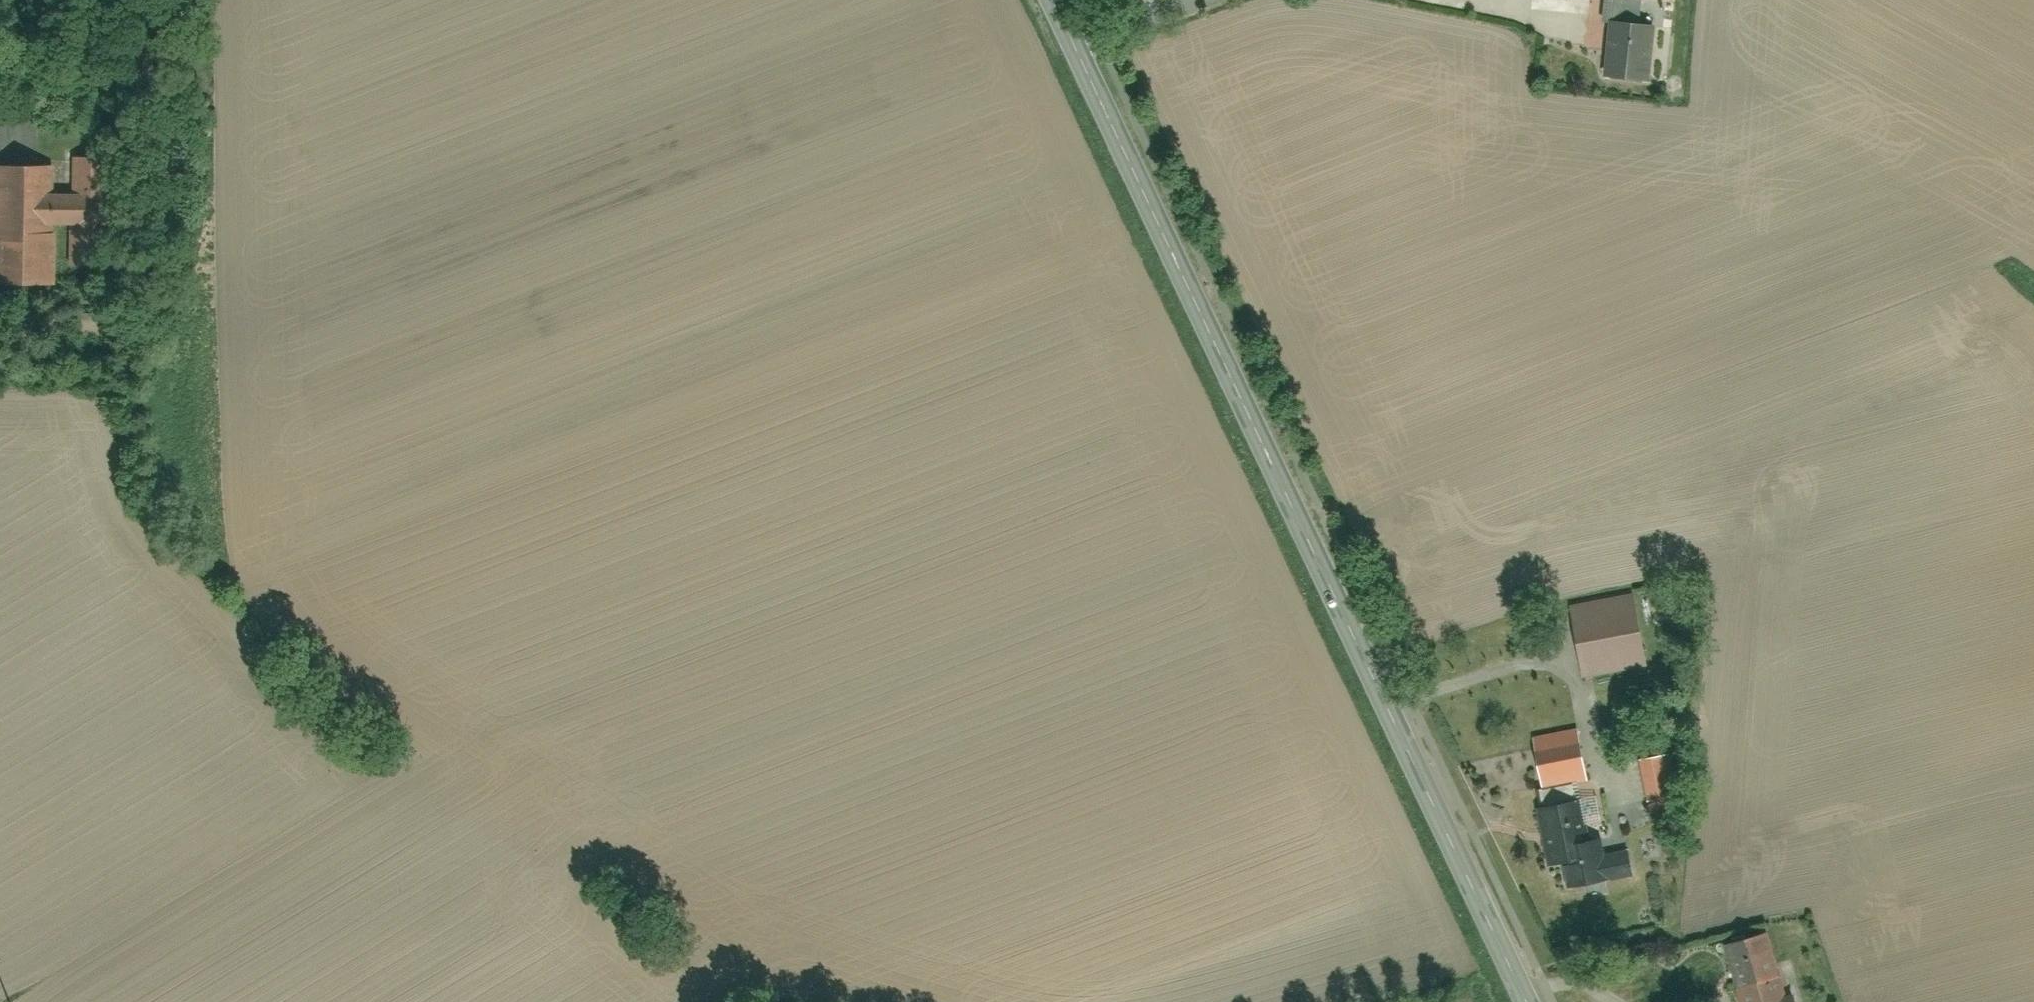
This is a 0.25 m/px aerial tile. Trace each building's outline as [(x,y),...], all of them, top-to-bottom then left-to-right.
[(1587,47),(1615,47),(1615,82),(1657,83),(1658,29),(1622,28),(1623,2),(1645,2),(1645,0),(1588,0),(1587,47)] [(56,286),(56,228),(74,228),(74,267),(128,267),(128,162),(74,162),(74,196),(57,196),(57,166),(0,166),(0,286),(56,286)] [(1574,609),(1586,676),(1651,665),(1640,598),(1574,609)] [(1523,703),(1540,785),(1591,775),(1574,693),(1523,703)] [(1646,764),(1650,802),(1678,800),(1675,761),(1646,764)] [(1553,864),(1574,863),(1575,884),(1637,879),(1634,846),(1603,849),(1600,803),(1548,807),(1553,864)] [(1778,934),(1737,944),(1752,1001),(1796,1001),(1778,934)]
